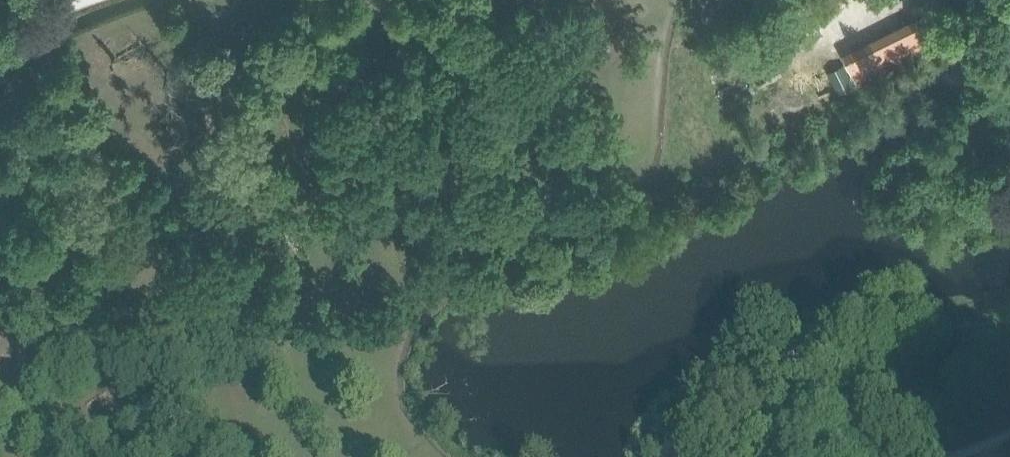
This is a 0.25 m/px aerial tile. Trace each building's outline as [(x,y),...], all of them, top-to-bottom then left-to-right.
[(857,79),(930,44),(919,22),(846,58),(857,79)]
